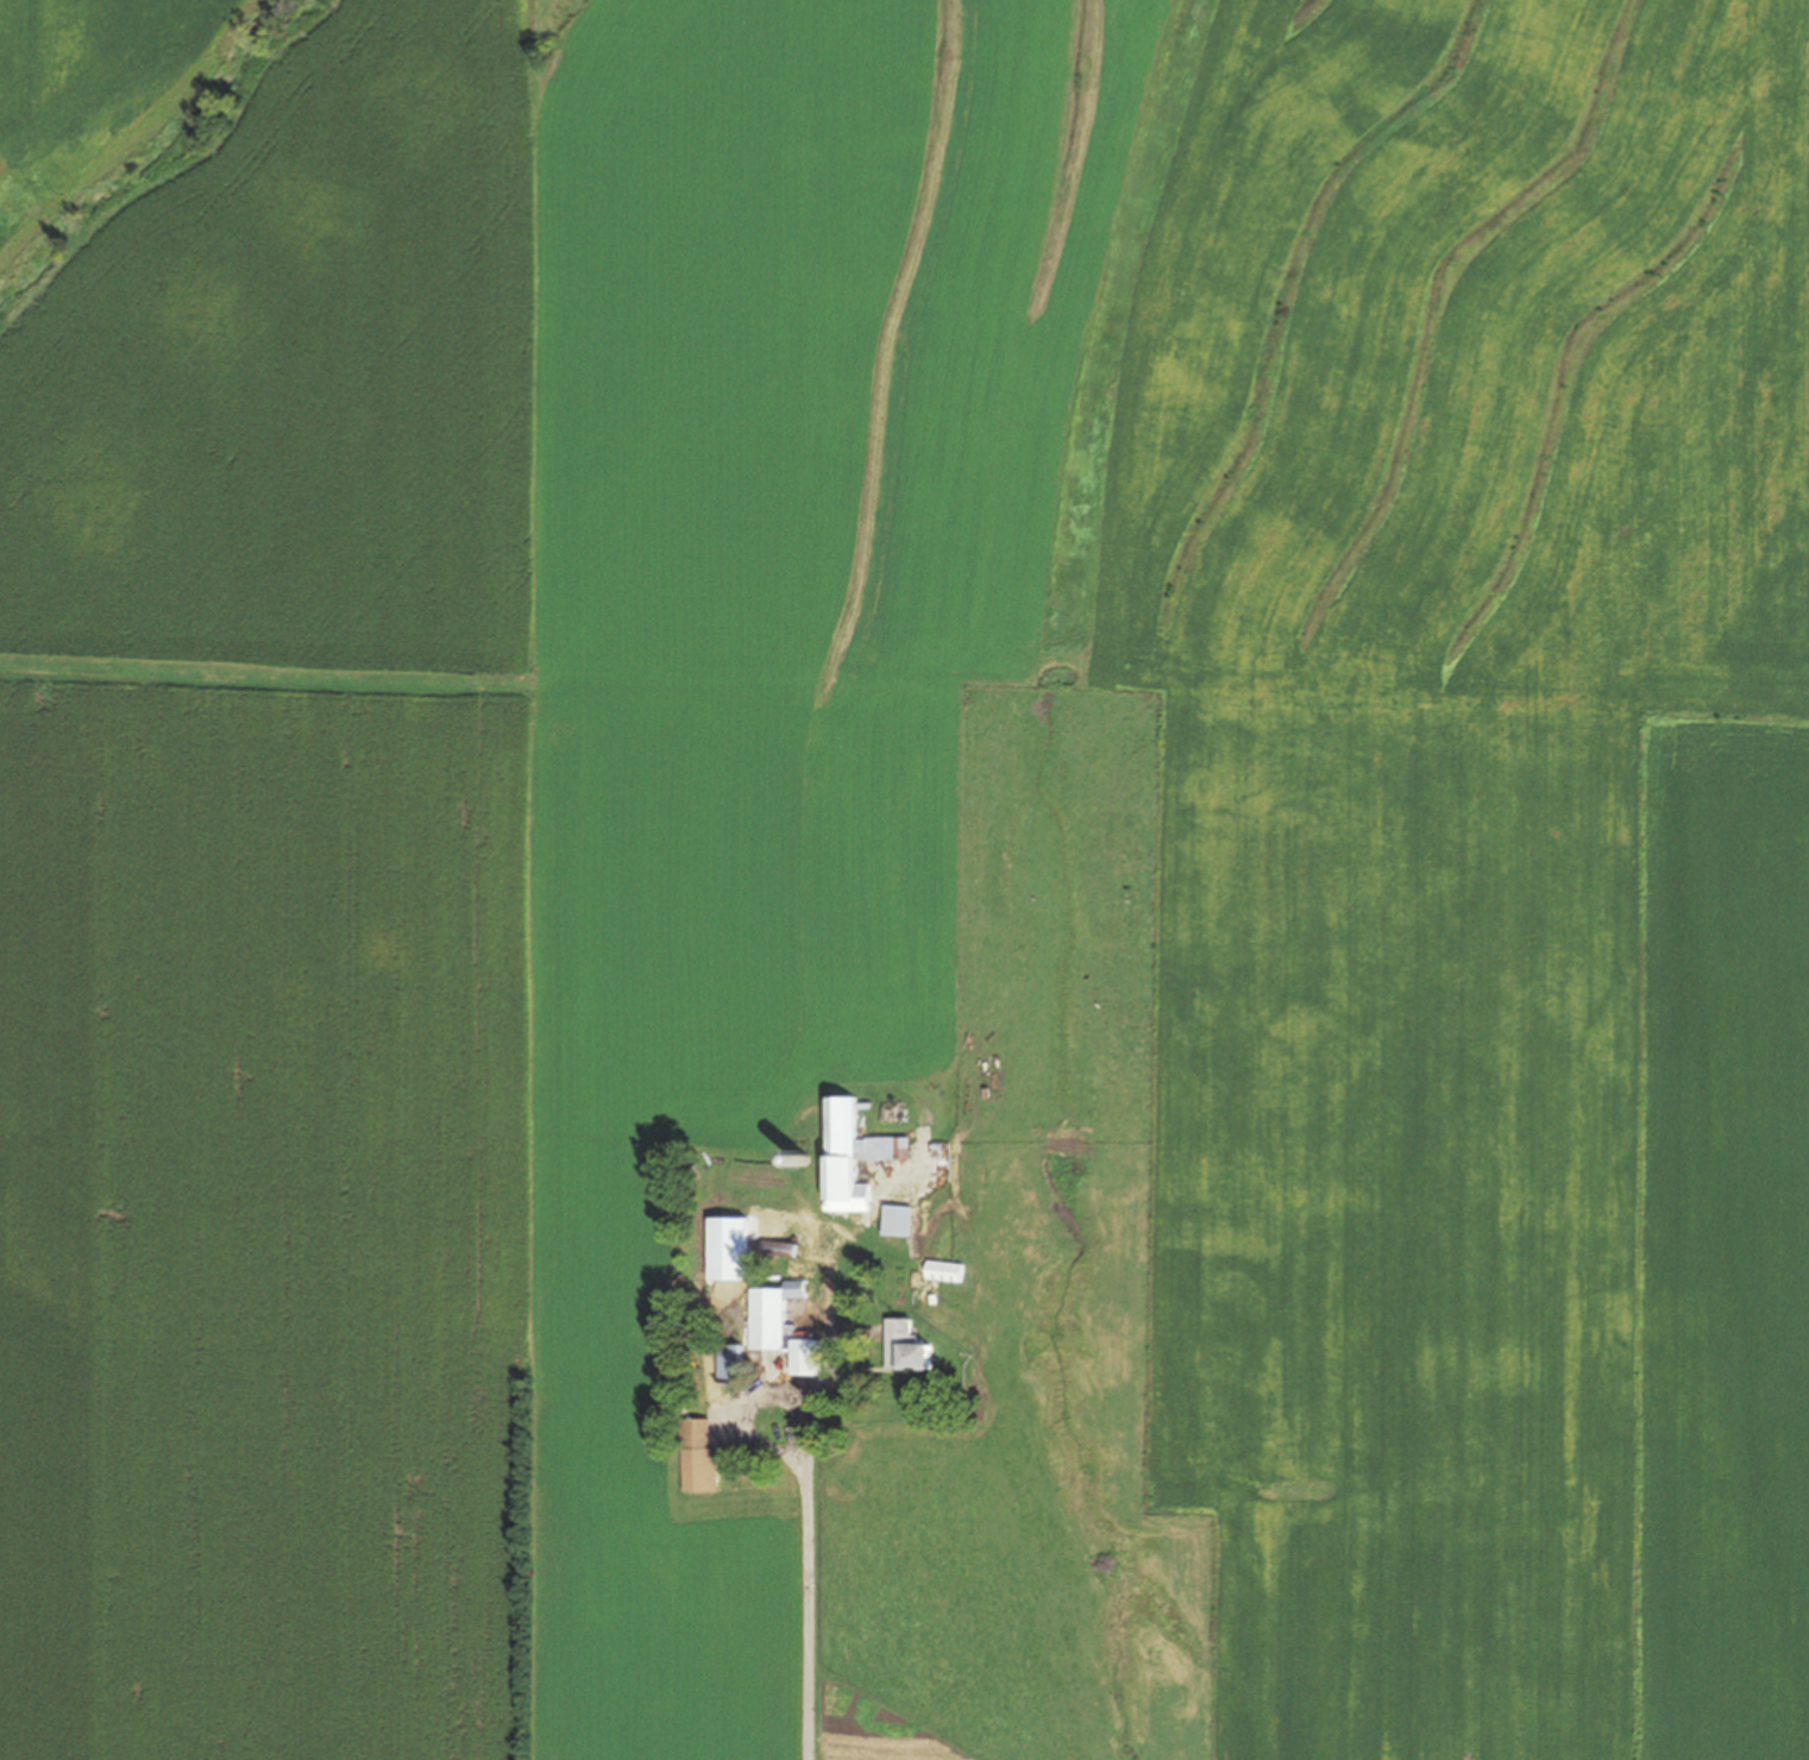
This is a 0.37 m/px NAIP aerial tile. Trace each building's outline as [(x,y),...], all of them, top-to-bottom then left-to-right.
[(863,1096),(833,1096),(832,1211),(877,1212),(877,1174),(868,1174),(868,1150),(862,1150),(863,1096)] [(915,1235),(916,1206),(892,1205),(891,1235),(915,1235)] [(805,1242),(767,1242),(767,1255),(805,1255),(805,1242)] [(968,1262),(930,1261),(930,1280),(968,1281),(968,1262)] [(755,1287),(754,1348),(799,1348),(798,1372),(825,1372),(826,1338),(798,1338),(798,1324),(790,1324),(790,1298),(810,1298),(810,1280),(790,1279),(790,1288),(755,1287)] [(943,1369),(943,1342),(918,1342),(918,1318),(891,1318),(891,1369),(943,1369)] [(722,1344),(722,1384),(749,1384),(749,1344),(722,1344)] [(681,1418),(681,1448),(687,1448),(687,1490),(721,1490),(721,1446),(715,1447),(715,1418),(681,1418)]
